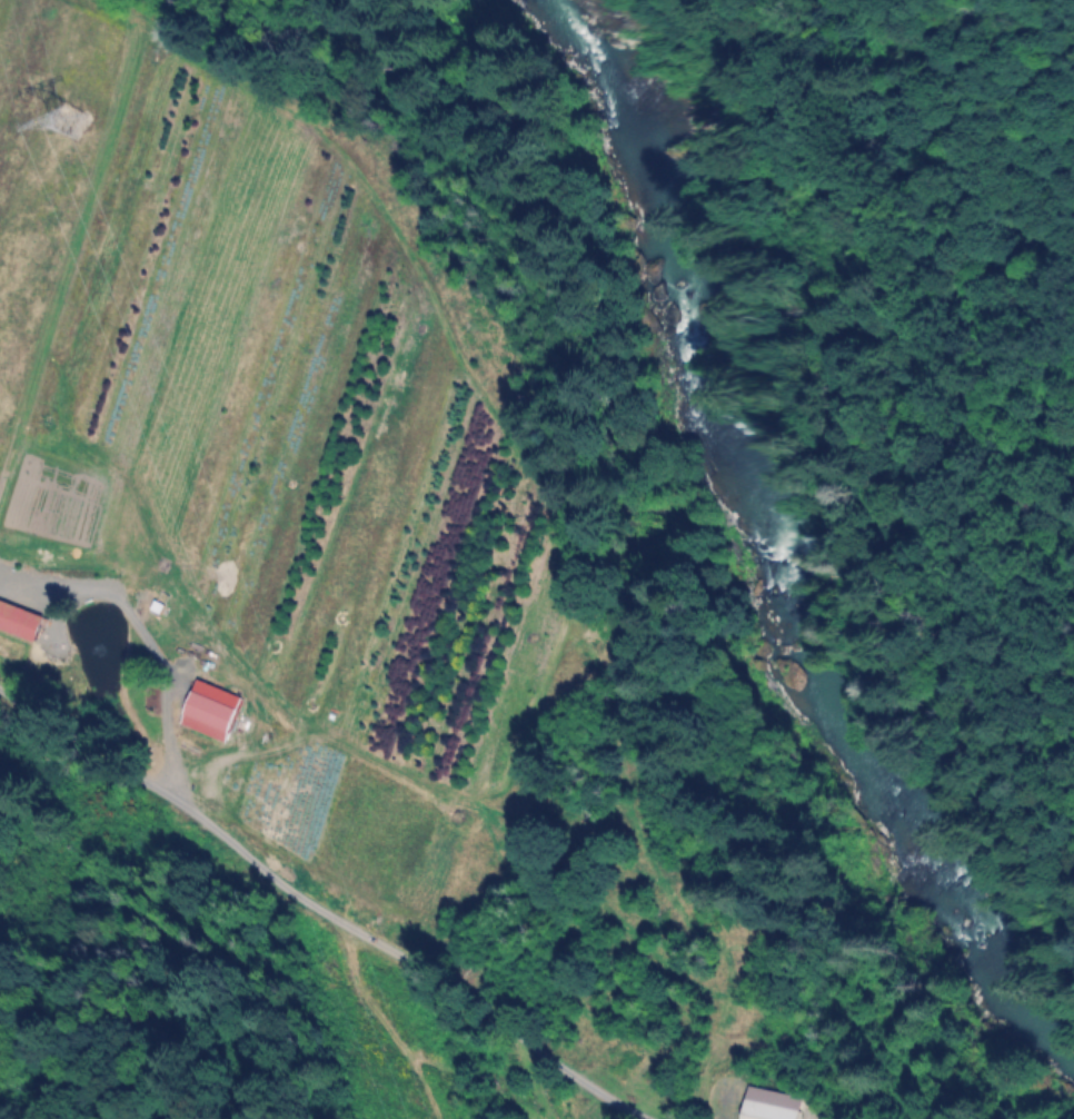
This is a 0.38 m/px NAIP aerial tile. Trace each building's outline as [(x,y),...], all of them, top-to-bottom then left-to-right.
[(36,644),(0,629),(0,597),(47,617),(36,644)] [(147,614),(137,612),(141,598),(151,602),(147,614)] [(207,722),(186,714),(196,691),(241,710),(228,742),(203,732),(207,722)] [(749,1088),(743,1118),(804,1118),(807,1099),(749,1088)]
